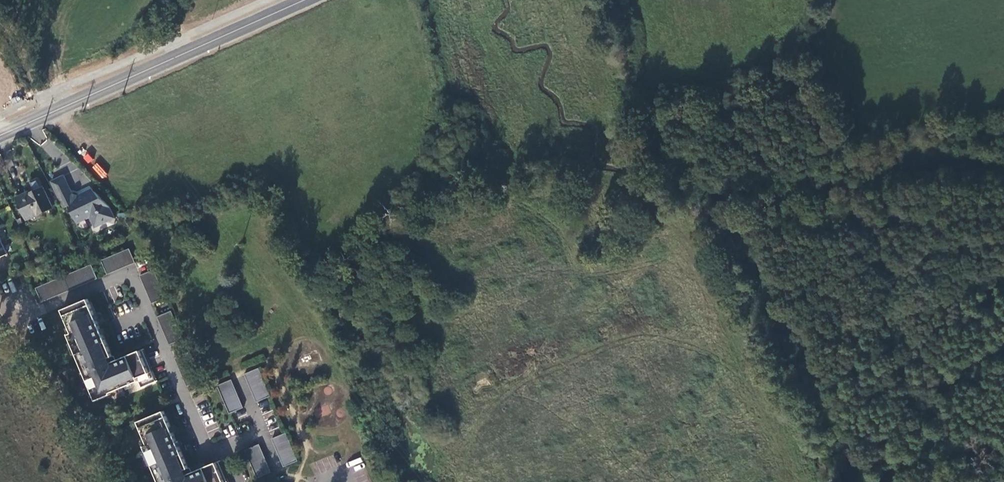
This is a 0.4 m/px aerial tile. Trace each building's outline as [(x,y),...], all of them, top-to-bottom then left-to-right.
[(102,179),(107,174),(96,162),(91,167),(102,179)] [(64,176),(52,182),(65,208),(69,206),(78,223),(91,217),(96,228),(105,223),(104,220),(114,215),(110,207),(92,189),(78,196),(73,194),(64,176)] [(28,220),(54,208),(40,178),(32,182),(37,192),(30,195),(29,193),(18,198),(28,220)] [(9,253),(0,233),(0,258),(9,253)] [(130,248),(102,260),(108,274),(136,262),(130,248)] [(92,264),(36,288),(43,302),(98,278),(92,264)] [(155,269),(141,275),(153,303),(167,297),(155,269)] [(89,299),(63,309),(73,332),(69,334),(97,400),(112,394),(111,392),(139,381),(142,387),(159,381),(145,348),(115,361),(89,299)] [(172,310),(158,316),(170,345),(184,339),(172,310)] [(190,352),(176,358),(188,386),(202,380),(190,352)] [(260,368),(245,374),(257,402),(271,396),(260,368)] [(232,379),(218,385),(230,413),(244,407),(232,379)] [(160,481),(230,481),(221,460),(191,473),(165,411),(139,421),(149,444),(145,446),(160,481)] [(273,438),(284,466),(299,461),(287,432),(273,438)] [(246,450),(258,478),(272,472),(260,443),(246,450)]
